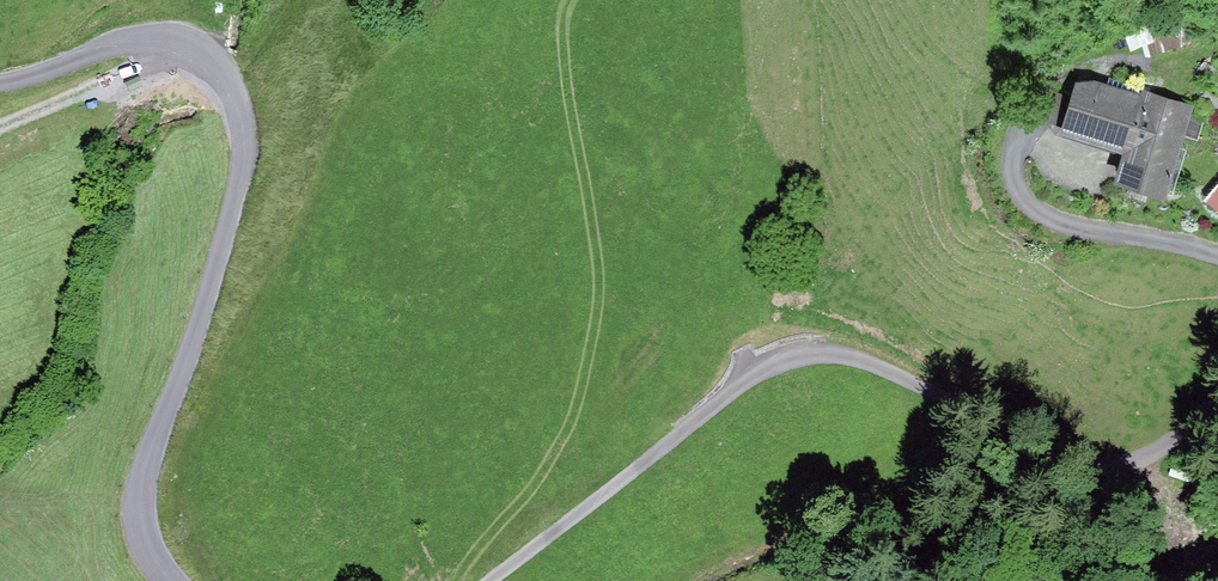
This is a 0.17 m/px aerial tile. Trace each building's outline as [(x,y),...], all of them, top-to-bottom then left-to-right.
[(1145,107),(1078,88),(1065,135),(1123,152),(1114,185),(1174,202),(1200,111),(1148,96),(1145,107)]
